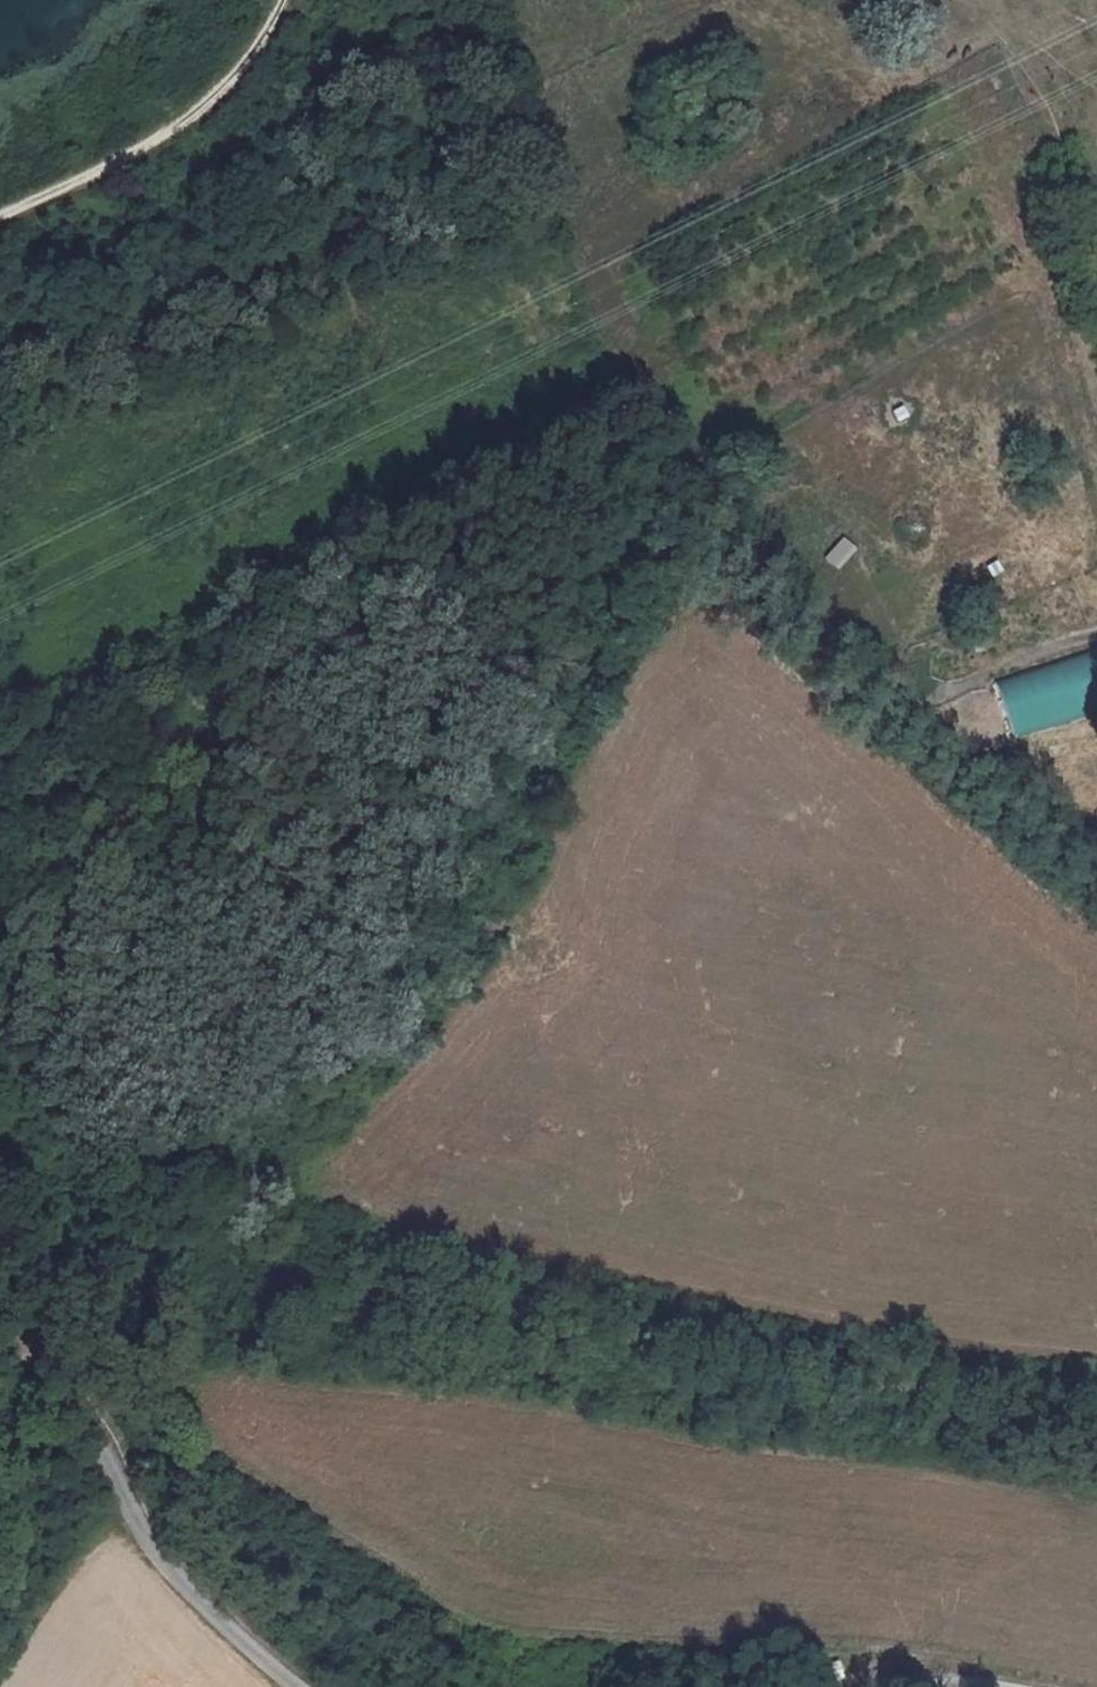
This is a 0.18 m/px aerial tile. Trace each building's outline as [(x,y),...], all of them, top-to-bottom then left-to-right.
[(1006,737),(1096,714),(1096,652),(991,679),(1006,737)] [(1058,729),(1037,733),(1040,751),(1061,747),(1058,729)]
